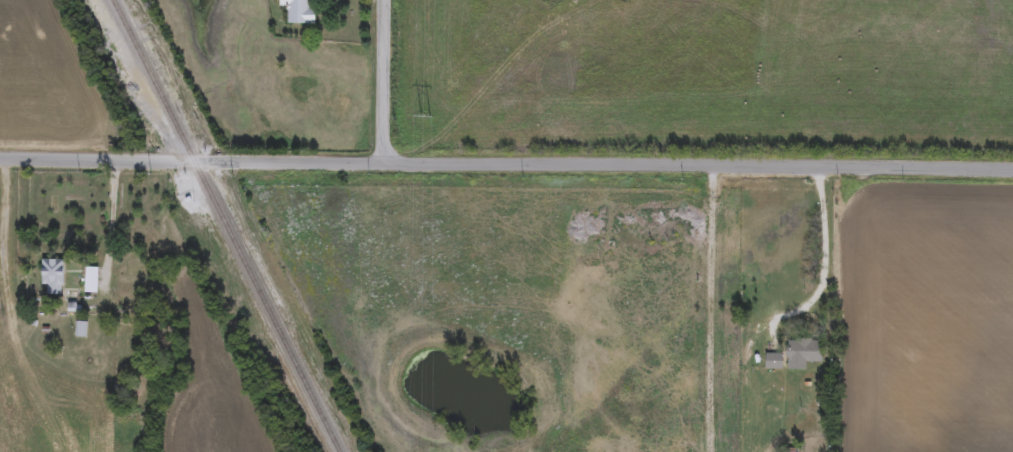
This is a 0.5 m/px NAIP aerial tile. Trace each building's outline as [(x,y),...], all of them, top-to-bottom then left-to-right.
[(279,8),(279,0),(307,0),(307,9),(313,9),(314,26),(286,27),(286,7),(279,8)] [(63,263),(63,292),(41,292),(41,263),(63,263)] [(85,294),(85,274),(96,274),(96,294),(85,294)] [(820,342),(820,364),(805,364),(805,372),(787,372),(787,341),(820,342)] [(765,356),(781,356),(781,372),(765,372),(765,356)]
